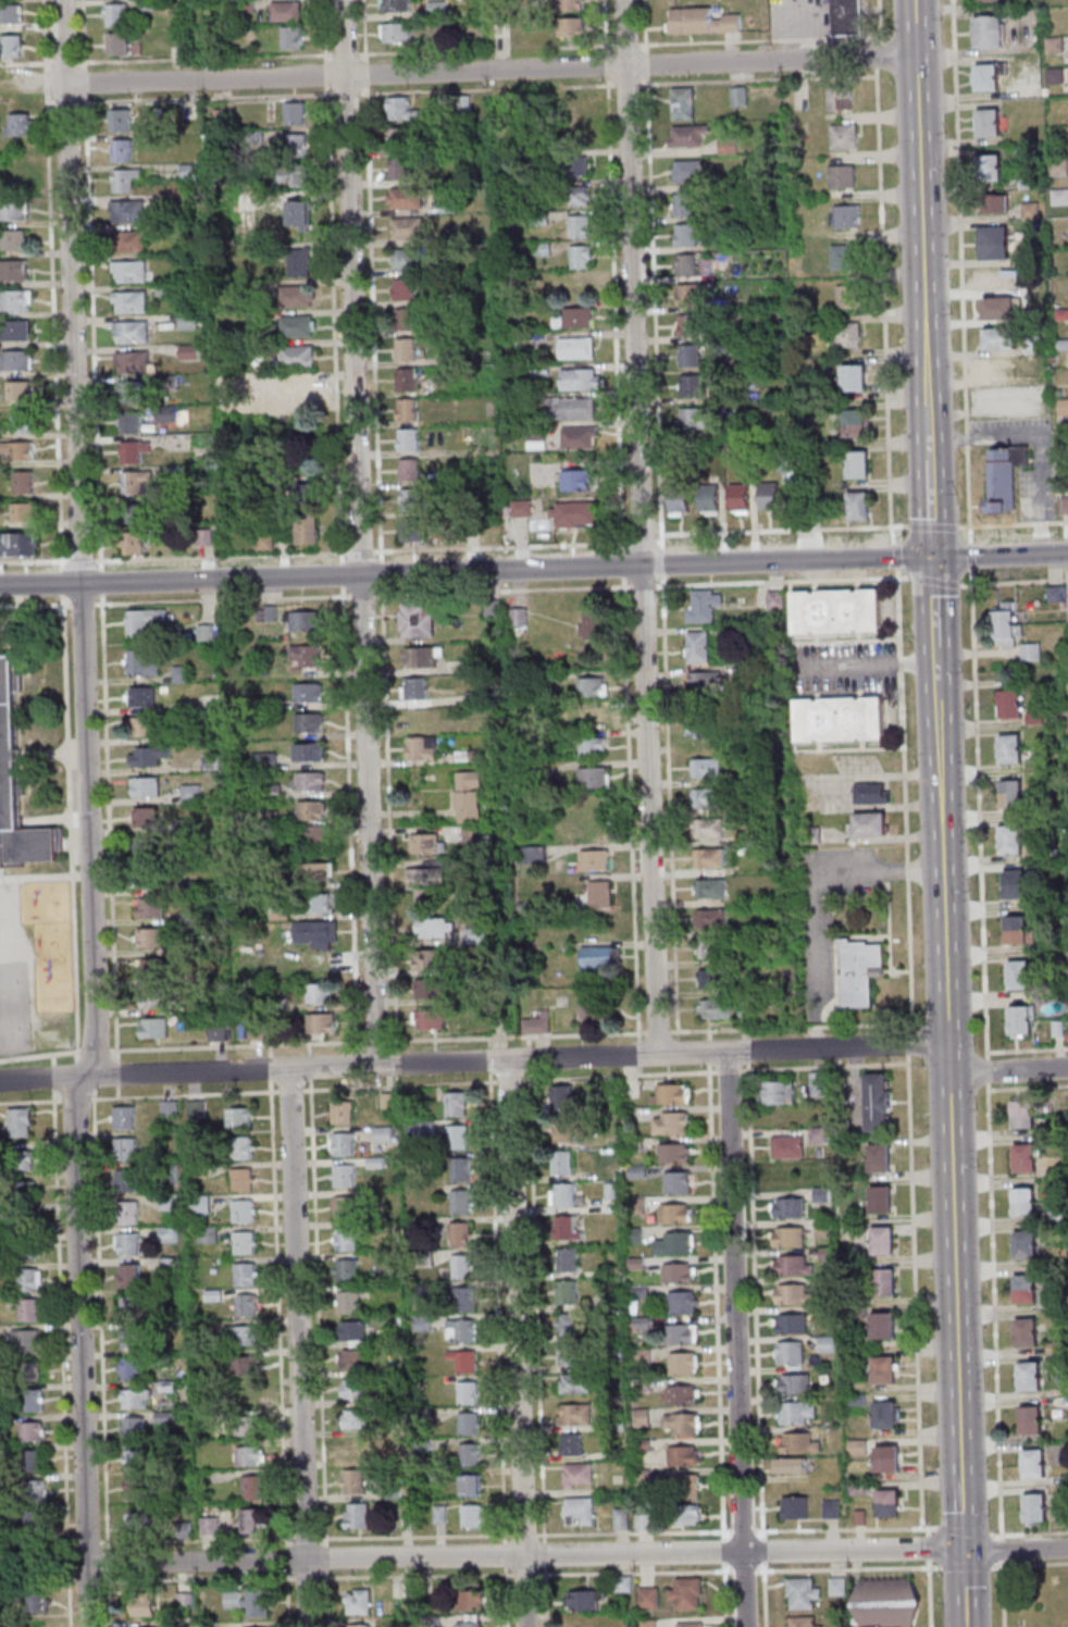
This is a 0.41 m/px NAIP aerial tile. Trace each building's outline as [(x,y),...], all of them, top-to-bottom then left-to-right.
[(139,10),(139,0),(158,0),(158,9),(139,10)] [(237,12),(236,0),(251,0),(252,12),(237,12)] [(383,11),(383,0),(408,0),(409,10),(383,11)] [(557,11),(557,0),(582,0),(583,10),(557,11)] [(833,35),(862,34),(862,0),(832,0),(833,35)] [(299,21),(271,22),(271,2),(298,1),(299,21)] [(429,17),(427,2),(443,2),(443,16),(429,17)] [(104,4),(124,3),(125,26),(105,26),(104,4)] [(18,22),(0,23),(0,5),(18,4),(18,22)] [(668,9),(669,34),(740,32),(738,13),(722,14),(721,7),(668,9)] [(974,48),(1004,48),(1004,15),(974,15),(974,48)] [(558,36),(557,20),(583,18),(583,36),(558,36)] [(383,42),(383,24),(410,23),(410,41),(383,42)] [(300,49),(282,49),(281,27),(299,26),(300,49)] [(107,33),(127,33),(128,54),(108,55),(107,33)] [(2,57),(1,36),(20,35),(20,57),(2,57)] [(176,37),(191,36),(193,51),(176,52),(176,37)] [(1000,91),(1000,64),(974,64),(974,91),(1000,91)] [(827,87),(850,86),(852,109),(828,109),(827,87)] [(672,120),(671,88),(692,87),(693,120),(672,120)] [(730,88),(745,87),(745,105),(730,105),(730,88)] [(387,97),(387,120),(419,120),(419,109),(408,109),(408,96),(387,97)] [(458,111),(469,111),(469,96),(458,96),(458,111)] [(285,125),(284,103),(302,102),(303,125),(285,125)] [(196,103),(193,120),(177,120),(179,103),(196,103)] [(1001,136),(1001,109),(976,109),(976,136),(1001,136)] [(110,132),(109,111),(127,110),(128,131),(110,132)] [(28,114),(28,120),(32,120),(33,129),(28,129),(28,135),(4,136),(4,126),(8,126),(8,114),(28,114)] [(855,148),(830,148),(830,125),(855,124),(855,148)] [(706,125),(706,134),(700,134),(700,146),(669,147),(669,138),(672,138),(672,126),(706,125)] [(388,150),(408,149),(408,127),(388,127),(388,150)] [(260,132),(261,141),(247,141),(247,132),(260,132)] [(303,156),(285,157),(284,135),(303,135),(303,156)] [(735,138),(736,154),(719,154),(719,138),(735,138)] [(112,140),(129,140),(131,161),(112,162),(112,140)] [(1002,180),(1002,154),(979,154),(979,180),(1002,180)] [(559,175),(587,175),(587,156),(559,156),(559,175)] [(388,179),(410,179),(410,159),(388,159),(388,179)] [(672,169),(674,169),(674,161),(701,161),(703,182),(673,183),(672,169)] [(1052,161),(1052,176),(1067,176),(1067,161),(1052,161)] [(181,181),(179,165),(195,164),(195,179),(181,181)] [(275,187),(275,179),(278,179),(278,165),(306,165),(306,178),(305,178),(305,187),(275,187)] [(829,188),(829,166),(853,165),(854,187),(829,188)] [(139,170),(140,177),(131,177),(132,191),(113,191),(113,171),(139,170)] [(390,209),(422,208),(421,187),(389,187),(389,195),(386,195),(387,204),(390,203),(390,209)] [(569,207),(587,207),(587,200),(589,200),(589,192),(587,192),(586,187),(568,187),(569,207)] [(1052,189),(1052,205),(1067,205),(1067,189),(1052,189)] [(674,195),(695,194),(695,215),(674,216),(674,195)] [(1008,195),(984,195),(984,212),(1008,212),(1008,195)] [(24,219),(0,220),(0,201),(26,200),(26,212),(24,212),(24,219)] [(109,201),(141,200),(142,222),(114,223),(113,211),(109,211),(109,201)] [(438,201),(438,213),(456,213),(455,200),(438,201)] [(287,225),(286,202),(309,201),(309,225),(287,225)] [(722,220),(722,204),(740,203),(740,219),(722,220)] [(1023,203),(1023,219),(1038,219),(1038,203),(1023,203)] [(858,226),(833,227),(833,207),(857,206),(858,226)] [(529,212),(529,226),(547,225),(547,212),(529,212)] [(588,237),(588,215),(568,215),(568,238),(588,237)] [(392,240),(423,239),(422,218),(392,219),(392,240)] [(162,236),(161,225),(176,224),(177,235),(162,236)] [(674,225),(694,224),(694,246),(675,247),(674,225)] [(1012,259),(1012,227),(981,227),(981,259),(1012,259)] [(25,249),(0,250),(0,230),(24,229),(25,249)] [(111,232),(144,231),(145,251),(115,251),(115,243),(111,243),(111,232)] [(438,231),(438,244),(455,243),(455,231),(438,231)] [(532,244),(532,257),(549,256),(548,243),(532,244)] [(569,246),(569,269),(588,269),(588,260),(592,260),(591,245),(569,246)] [(831,269),(830,245),(855,245),(855,268),(831,269)] [(393,270),(438,269),(438,264),(446,264),(446,248),(392,249),(393,270)] [(288,276),(287,250),(308,249),(308,276),(288,276)] [(676,254),(695,254),(695,275),(676,276),(676,254)] [(25,278),(0,279),(0,261),(24,260),(25,278)] [(144,261),(145,282),(114,283),(114,272),(111,272),(111,262),(144,261)] [(414,299),(413,277),(393,278),(393,300),(414,299)] [(565,277),(565,297),(592,297),(592,277),(565,277)] [(211,295),(211,284),(219,284),(220,295),(211,295)] [(703,284),(703,295),(696,295),(696,306),(678,306),(676,285),(703,284)] [(156,296),(156,285),(171,285),(171,296),(156,296)] [(836,308),(836,286),(859,285),(860,307),(836,308)] [(280,307),(280,287),(313,286),(314,300),(310,300),(310,306),(280,307)] [(26,310),(0,311),(0,291),(30,290),(30,303),(26,303),(26,310)] [(112,293),(145,291),(146,312),(116,313),(115,303),(112,303),(112,293)] [(1014,297),(983,297),(983,319),(1014,319),(1014,297)] [(712,300),(729,299),(729,310),(713,311),(712,300)] [(550,330),(591,328),(589,307),(561,308),(561,316),(550,316),(550,330)] [(395,331),(413,331),(413,309),(395,309),(395,331)] [(195,313),(196,328),(178,330),(178,314),(195,313)] [(262,323),(247,323),(247,313),(262,313),(262,323)] [(709,314),(709,323),(696,324),(696,336),(679,337),(679,314),(709,314)] [(282,337),(281,316),(310,316),(311,322),(313,322),(314,331),(311,331),(311,336),(282,337)] [(0,321),(27,320),(28,340),(1,340),(0,321)] [(146,322),(147,343),(117,344),(116,332),(113,332),(112,323),(146,322)] [(858,346),(834,347),(833,324),(857,323),(858,346)] [(984,328),(984,349),(1015,349),(1015,328),(984,328)] [(510,335),(510,350),(526,350),(526,335),(510,335)] [(417,359),(415,337),(395,338),(395,360),(417,359)] [(558,338),(558,360),(593,360),(593,338),(558,338)] [(679,346),(698,345),(698,367),(680,367),(679,346)] [(196,346),(196,359),(181,359),(179,346),(196,346)] [(311,367),(282,368),(282,347),(311,346),(311,367)] [(1,351),(28,350),(29,370),(2,371),(1,351)] [(154,372),(119,373),(119,359),(115,359),(114,353),(147,352),(147,364),(154,363),(154,372)] [(985,358),(985,380),(1022,380),(1022,358),(985,358)] [(529,363),(530,377),(548,376),(547,362),(529,363)] [(866,390),(842,392),(841,365),(865,365),(866,390)] [(415,368),(395,369),(395,392),(415,390),(415,368)] [(599,389),(599,375),(594,375),(594,369),(559,369),(559,390),(599,389)] [(160,389),(160,376),(175,375),(176,388),(160,389)] [(680,375),(698,375),(699,396),(680,397),(680,375)] [(117,382),(139,381),(139,403),(120,403),(120,395),(119,395),(117,382)] [(28,382),(29,399),(8,400),(7,383),(28,382)] [(285,402),(285,384),(312,383),(312,389),(315,389),(315,396),(312,396),(312,401),(285,402)] [(986,390),(986,409),(1022,409),(1022,398),(1016,398),(1016,390),(986,390)] [(594,419),(594,397),(544,397),(544,409),(546,409),(547,420),(594,419)] [(418,420),(418,398),(397,398),(397,420),(418,420)] [(174,407),(175,421),(159,422),(158,407),(174,407)] [(680,409),(709,408),(710,429),(678,430),(678,420),(680,420),(680,409)] [(11,411),(28,410),(29,433),(11,433),(11,411)] [(845,437),(844,410),(865,410),(866,436),(845,437)] [(139,412),(140,433),(122,433),(121,412),(139,412)] [(526,450),(545,450),(544,424),(525,424),(526,450)] [(596,426),(561,429),(562,450),(597,449),(596,426)] [(398,451),(418,451),(418,429),(398,429),(398,451)] [(17,454),(0,454),(0,443),(30,442),(32,459),(17,460),(17,454)] [(121,443),(149,442),(149,451),(140,452),(140,463),(122,464),(121,443)] [(988,514),(1016,513),(1016,467),(1029,467),(1029,447),(988,447),(988,514)] [(868,479),(847,479),(846,452),(868,452),(868,479)] [(779,470),(778,454),(793,454),(794,469),(779,470)] [(398,481),(419,481),(419,459),(398,459),(398,481)] [(184,467),(185,481),(171,481),(170,467),(184,467)] [(560,470),(561,492),(589,490),(589,470),(560,470)] [(32,471),(32,493),(14,494),(14,472),(32,471)] [(151,494),(123,495),(123,473),(150,472),(151,494)] [(265,476),(278,476),(278,488),(266,489),(265,476)] [(758,483),(777,483),(778,509),(759,509),(758,483)] [(730,510),(729,485),(747,484),(748,510),(730,510)] [(296,505),(295,485),(315,485),(316,505),(296,505)] [(698,485),(717,485),(718,511),(698,511),(698,485)] [(669,512),(668,486),(687,486),(687,511),(669,512)] [(432,511),(432,500),(419,501),(419,489),(399,489),(400,511),(432,511)] [(849,521),(848,493),(868,493),(869,520),(849,521)] [(179,512),(165,512),(165,499),(178,499),(179,512)] [(531,499),(510,500),(511,517),(532,516),(531,499)] [(594,501),(595,523),(578,524),(578,527),(556,529),(556,517),(549,518),(548,509),(555,509),(555,502),(594,501)] [(11,504),(33,502),(34,521),(11,521),(11,504)] [(123,506),(144,505),(144,523),(123,523),(123,506)] [(294,544),(294,516),(314,514),(315,543),(294,544)] [(400,542),(423,541),(422,519),(399,520),(400,542)] [(196,545),(195,530),(210,530),(210,545),(196,545)] [(123,533),(141,533),(141,554),(123,555),(123,533)] [(256,550),(254,533),(272,533),(273,550),(256,550)] [(34,555),(0,556),(0,535),(34,534),(34,555)] [(1065,602),(1065,586),(1047,586),(1047,602),(1065,602)] [(835,591),(854,591),(854,593),(859,593),(859,591),(879,589),(880,632),(861,633),(861,630),(855,631),(855,633),(836,633),(835,591)] [(686,623),(686,610),(693,610),(692,592),(711,591),(711,595),(720,595),(721,606),(712,606),(712,622),(686,623)] [(792,592),(811,592),(811,595),(817,595),(817,592),(835,591),(836,633),(818,634),(818,631),(812,632),(812,634),(793,634),(792,592)] [(767,609),(766,592),(782,592),(783,609),(767,609)] [(499,618),(483,618),(483,600),(499,600),(499,618)] [(400,604),(431,603),(431,614),(432,614),(432,637),(401,638),(401,630),(399,630),(399,611),(401,611),(400,604)] [(996,646),(1015,646),(1015,605),(996,605),(996,646)] [(257,621),(256,607),(275,606),(275,621),(257,621)] [(510,610),(525,609),(525,625),(510,626),(510,610)] [(126,637),(126,612),(146,611),(163,610),(163,623),(157,623),(158,636),(126,637)] [(283,613),(316,612),(316,620),(318,620),(319,631),(291,632),(290,622),(283,622),(283,613)] [(584,639),(584,636),(580,636),(579,626),(583,626),(583,613),(604,613),(605,638),(584,639)] [(197,625),(212,625),(212,639),(197,641),(197,625)] [(741,639),(724,639),(723,628),(741,626),(741,639)] [(708,662),(687,663),(686,633),(707,633),(708,662)] [(1021,643),(1021,661),(1042,661),(1041,643),(1021,643)] [(318,646),(319,667),(299,667),(299,660),(289,660),(289,647),(318,646)] [(407,668),(407,665),(403,665),(403,649),(440,648),(440,657),(435,657),(435,668),(407,668)] [(157,675),(128,676),(128,650),(147,650),(147,662),(157,662),(157,675)] [(18,866),(0,866),(0,657),(13,657),(13,669),(18,669),(18,692),(14,692),(15,756),(17,829),(60,828),(61,849),(54,849),(54,860),(18,861),(18,866)] [(465,661),(482,661),(482,672),(465,672),(465,661)] [(173,683),(172,667),(188,667),(189,682),(173,683)] [(741,682),(741,668),(757,668),(758,681),(741,682)] [(544,673),(560,672),(560,683),(544,684),(544,673)] [(707,695),(690,696),(688,673),(719,672),(719,683),(707,683),(707,695)] [(576,679),(603,678),(603,685),(606,684),(606,696),(578,697),(576,679)] [(405,700),(405,679),(423,679),(424,700),(405,700)] [(294,685),(319,684),(319,685),(321,685),(321,698),(319,698),(319,701),(295,703),(294,685)] [(153,706),(128,706),(128,688),(153,688),(153,706)] [(1023,689),(999,689),(999,717),(1023,717),(1023,689)] [(481,703),(467,703),(467,692),(480,691),(481,703)] [(276,698),(276,708),(257,709),(257,699),(276,698)] [(839,699),(857,698),(857,700),(862,700),(862,698),(882,698),(883,738),(840,740),(839,699)] [(795,700),(815,699),(815,703),(820,701),(820,699),(839,699),(840,740),(796,742),(795,700)] [(403,730),(427,730),(427,707),(403,707),(403,730)] [(604,708),(604,721),(600,721),(600,725),(579,726),(578,708),(604,708)] [(295,715),(320,713),(320,716),(321,716),(321,730),(320,730),(320,731),(296,732),(295,715)] [(157,736),(129,737),(128,719),(156,718),(157,736)] [(1023,735),(1000,735),(1000,764),(1023,764),(1023,735)] [(435,759),(408,759),(407,737),(434,737),(435,759)] [(578,740),(604,738),(605,749),(601,749),(601,757),(579,757),(578,740)] [(322,760),(297,761),(296,744),(322,744),(323,755),(321,755),(322,760)] [(158,766),(133,767),(133,762),(128,763),(128,756),(136,756),(135,749),(170,748),(170,757),(158,757),(158,766)] [(455,761),(455,752),(484,750),(484,760),(455,761)] [(275,753),(275,770),(252,771),(252,754),(275,753)] [(202,772),(202,755),(218,755),(219,771),(202,772)] [(692,778),(692,759),(719,758),(720,778),(692,778)] [(576,768),(606,767),(607,787),(578,788),(576,768)] [(479,822),(457,823),(456,772),(480,772),(481,788),(477,788),(479,822)] [(298,791),(297,773),(324,773),(324,784),(323,784),(323,791),(298,791)] [(132,796),(132,785),(131,785),(129,779),(158,779),(158,796),(132,796)] [(1024,780),(1000,780),(1000,807),(1024,807),(1024,780)] [(889,804),(854,805),(854,784),(883,783),(883,793),(889,793),(889,804)] [(182,803),(181,786),(199,786),(200,803),(182,803)] [(264,799),(264,786),(281,786),(281,798),(264,799)] [(720,807),(693,807),(692,790),(719,788),(720,807)] [(321,800),(322,804),(325,804),(325,819),(299,820),(299,802),(321,800)] [(159,827),(133,828),(132,809),(158,808),(159,827)] [(277,812),(277,825),(260,827),(259,812),(277,812)] [(884,814),(885,836),(854,837),(854,815),(884,814)] [(694,837),(693,820),(721,819),(721,836),(694,837)] [(177,833),(177,821),(193,820),(193,833),(177,833)] [(1023,825),(1000,825),(1000,853),(1023,853),(1023,825)] [(308,827),(332,827),(332,845),(309,845),(309,839),(300,839),(299,829),(308,829),(308,827)] [(463,846),(462,828),(481,827),(482,845),(463,846)] [(818,828),(818,843),(799,844),(799,828),(818,828)] [(410,853),(410,835),(437,834),(437,844),(444,843),(445,852),(410,853)] [(134,840),(160,839),(160,856),(134,857),(134,840)] [(520,847),(544,847),(544,864),(520,864),(520,847)] [(722,867),(694,868),(694,850),(722,849),(722,867)] [(579,852),(607,850),(607,870),(579,870),(579,852)] [(178,852),(194,852),(194,864),(179,864),(178,852)] [(458,871),(458,857),(473,856),(473,871),(458,871)] [(332,864),(332,877),(330,877),(330,881),(305,882),(305,864),(332,864)] [(407,890),(407,870),(445,868),(445,889),(425,890),(425,904),(417,904),(417,890),(407,890)] [(162,886),(137,887),(137,877),(139,877),(139,870),(162,869),(162,886)] [(1025,899),(1025,870),(1003,870),(1003,899),(1025,899)] [(723,897),(696,898),(696,881),(723,880),(723,897)] [(195,893),(179,893),(179,882),(194,881),(195,893)] [(587,882),(608,881),(608,907),(588,907),(588,906),(573,907),(572,896),(588,895),(587,882)] [(303,895),(330,894),(330,912),(305,914),(303,895)] [(136,918),(136,906),(139,906),(139,901),(162,899),(162,918),(136,918)] [(287,905),(287,920),(270,921),(270,905),(287,905)] [(697,929),(696,910),(724,910),(724,929),(697,929)] [(181,923),(181,912),(196,912),(196,922),(181,923)] [(1031,916),(1005,916),(1005,943),(1031,943),(1031,916)] [(446,936),(419,937),(419,934),(417,935),(417,920),(446,919),(446,936)] [(294,924),(335,923),(335,942),(330,942),(330,947),(311,948),(311,943),(294,943),(294,924)] [(482,943),(464,944),(464,929),(481,929),(482,943)] [(162,947),(137,948),(137,930),(161,930),(162,947)] [(724,957),(698,958),(697,940),(724,940),(724,957)] [(881,945),(882,977),(869,977),(870,1007),(840,1008),(837,940),(848,940),(848,944),(866,943),(866,945),(881,945)] [(198,952),(183,953),(182,942),(197,942),(198,952)] [(581,948),(612,947),(612,967),(582,968),(581,948)] [(442,969),(414,969),(414,952),(440,951),(442,969)] [(461,958),(475,958),(476,973),(462,974),(461,958)] [(138,978),(138,967),(141,967),(141,960),(164,959),(165,977),(138,978)] [(1007,960),(1007,990),(1032,990),(1032,960),(1007,960)] [(699,989),(698,970),(725,970),(727,988),(699,989)] [(188,984),(188,974),(206,974),(206,984),(188,984)] [(415,1001),(415,981),(442,980),(443,999),(415,1001)] [(331,985),(331,1003),(308,1004),(307,985),(331,985)] [(166,1007),(141,1008),(140,997),(144,997),(144,991),(165,990),(166,1007)] [(269,999),(283,999),(284,1010),(269,1010),(269,999)] [(727,1018),(699,1019),(699,1002),(725,1001),(727,1018)] [(752,1017),(736,1018),(736,1003),(750,1003),(752,1017)] [(583,1026),(582,1019),(580,1019),(580,1004),(606,1004),(606,1013),(613,1013),(613,1024),(583,1026)] [(1034,1006),(1009,1006),(1009,1037),(1034,1037),(1034,1006)] [(443,1029),(417,1030),(417,1011),(443,1011),(443,1029)] [(548,1033),(521,1033),(521,1020),(541,1019),(541,1011),(547,1011),(548,1033)] [(307,1016),(333,1015),(334,1033),(308,1033),(307,1016)] [(140,1039),(140,1026),(144,1026),(144,1020),(165,1019),(166,1039),(140,1039)] [(263,1041),(248,1041),(248,1023),(263,1023),(263,1041)] [(224,1026),(224,1041),(208,1041),(207,1026),(224,1026)] [(809,1096),(809,1073),(825,1073),(825,1096),(809,1096)] [(866,1131),(864,1076),(885,1075),(885,1093),(887,1093),(889,1114),(886,1114),(886,1131),(866,1131)] [(763,1083),(793,1082),(793,1104),(765,1105),(763,1083)] [(649,1104),(649,1096),(656,1096),(656,1085),(682,1085),(682,1090),(685,1090),(686,1104),(649,1104)] [(552,1110),(551,1101),(550,1101),(550,1086),(570,1086),(570,1109),(552,1110)] [(464,1116),(445,1117),(445,1093),(464,1093),(464,1108),(464,1116)] [(392,1108),(381,1108),(381,1094),(392,1094),(392,1108)] [(1013,1128),(1036,1128),(1036,1099),(1013,1099),(1013,1128)] [(160,1102),(176,1102),(176,1117),(161,1117),(160,1102)] [(187,1102),(203,1102),(203,1117),(187,1117),(187,1102)] [(350,1123),(332,1123),(331,1103),(350,1102),(350,1123)] [(114,1130),(113,1107),(133,1107),(134,1129),(114,1130)] [(225,1109),(249,1108),(250,1128),(226,1128),(225,1109)] [(8,1109),(29,1109),(30,1126),(27,1126),(27,1138),(9,1138),(8,1109)] [(653,1135),(651,1119),(661,1119),(661,1114),(686,1114),(686,1134),(653,1135)] [(552,1142),(552,1120),(571,1119),(572,1142),(552,1142)] [(849,1135),(834,1135),(833,1121),(848,1120),(849,1135)] [(413,1122),(432,1121),(432,1137),(413,1138),(413,1122)] [(374,1143),(373,1128),(389,1127),(390,1143),(374,1143)] [(447,1127),(465,1127),(467,1141),(465,1141),(465,1150),(447,1150),(447,1127)] [(825,1128),(825,1144),(809,1145),(808,1129),(825,1128)] [(333,1156),(333,1134),(351,1134),(352,1156),(333,1156)] [(800,1137),(802,1158),(771,1159),(771,1138),(800,1137)] [(249,1138),(250,1159),(221,1160),(221,1152),(231,1152),(229,1138),(249,1138)] [(134,1160),(115,1160),(114,1140),(134,1139),(134,1160)] [(641,1150),(629,1150),(629,1139),(641,1139),(641,1150)] [(1014,1143),(1014,1172),(1038,1172),(1038,1143),(1014,1143)] [(684,1144),(684,1148),(687,1148),(687,1164),(659,1164),(658,1145),(684,1144)] [(889,1172),(869,1173),(868,1145),(887,1145),(889,1172)] [(32,1152),(32,1169),(11,1170),(11,1152),(32,1152)] [(550,1176),(550,1152),(570,1152),(570,1169),(571,1169),(571,1175),(550,1176)] [(367,1169),(365,1157),(382,1157),(383,1168),(367,1169)] [(450,1159),(470,1158),(470,1172),(469,1172),(469,1182),(451,1182),(450,1159)] [(174,1183),(156,1183),(156,1165),(174,1164),(174,1183)] [(204,1177),(188,1177),(188,1165),(204,1165),(204,1177)] [(352,1188),(334,1188),(333,1166),(352,1166),(352,1188)] [(644,1178),(626,1179),(626,1168),(643,1167),(644,1178)] [(231,1170),(250,1169),(251,1192),(232,1192),(231,1170)] [(135,1192),(115,1193),(114,1170),(134,1170),(135,1192)] [(688,1172),(688,1194),(663,1195),(663,1173),(688,1172)] [(13,1182),(32,1181),(33,1201),(13,1201),(13,1182)] [(614,1198),(604,1200),(604,1183),(613,1183),(614,1198)] [(554,1208),(554,1205),(549,1205),(549,1191),(554,1191),(554,1184),(572,1184),(572,1202),(573,1201),(573,1208),(554,1208)] [(827,1188),(828,1202),(814,1203),(812,1189),(827,1188)] [(869,1215),(869,1188),(890,1188),(891,1214),(869,1215)] [(1037,1188),(1013,1188),(1013,1215),(1037,1215),(1037,1188)] [(449,1191),(470,1191),(470,1205),(469,1205),(469,1215),(450,1215),(449,1191)] [(158,1210),(158,1195),(176,1195),(176,1210),(158,1210)] [(190,1196),(208,1196),(208,1214),(190,1214),(190,1196)] [(334,1219),(334,1197),(353,1196),(355,1219),(334,1219)] [(623,1200),(642,1198),(643,1214),(624,1215),(623,1200)] [(803,1198),(803,1218),(774,1219),(773,1204),(777,1204),(777,1200),(803,1198)] [(233,1201),(251,1201),(252,1222),(233,1224),(233,1201)] [(116,1225),(116,1203),(136,1202),(137,1224),(116,1225)] [(658,1205),(685,1205),(685,1208),(687,1208),(688,1224),(659,1225),(658,1205)] [(2,1212),(33,1212),(33,1229),(12,1230),(12,1222),(3,1222),(2,1212)] [(554,1240),(552,1226),(555,1226),(554,1217),(571,1216),(572,1233),(582,1232),(582,1239),(554,1240)] [(431,1233),(413,1233),(413,1219),(430,1218),(431,1233)] [(815,1238),(815,1221),(829,1221),(829,1238),(815,1238)] [(449,1224),(468,1224),(469,1244),(468,1244),(468,1247),(450,1247),(449,1224)] [(214,1227),(215,1243),(198,1243),(197,1227),(214,1227)] [(174,1243),(158,1243),(158,1228),(174,1228),(174,1243)] [(641,1244),(626,1244),(626,1229),(641,1228),(641,1244)] [(775,1228),(802,1228),(803,1246),(773,1247),(773,1232),(775,1232),(775,1228)] [(892,1256),(872,1256),(871,1229),(891,1228),(892,1256)] [(355,1251),(335,1251),(335,1229),(355,1229),(355,1251)] [(1015,1259),(1036,1259),(1036,1231),(1015,1231),(1015,1259)] [(252,1232),(252,1255),(234,1256),(233,1233),(252,1232)] [(690,1232),(690,1255),(654,1256),(654,1241),(663,1241),(663,1233),(690,1232)] [(137,1256),(119,1256),(117,1234),(137,1233),(137,1256)] [(34,1241),(34,1259),(9,1259),(8,1242),(34,1241)] [(557,1272),(556,1258),(557,1258),(557,1250),(575,1249),(575,1265),(576,1265),(576,1272),(557,1272)] [(833,1249),(834,1259),(819,1259),(819,1250),(833,1249)] [(412,1252),(431,1251),(431,1267),(412,1267),(412,1252)] [(451,1256),(470,1256),(470,1269),(469,1269),(470,1279),(452,1279),(451,1256)] [(804,1256),(805,1266),(810,1266),(811,1275),(775,1276),(775,1262),(777,1260),(777,1257),(804,1256)] [(160,1275),(159,1258),(177,1257),(178,1275),(160,1275)] [(626,1259),(642,1258),(642,1269),(626,1270),(626,1259)] [(336,1282),(336,1260),(356,1260),(357,1282),(336,1282)] [(234,1265),(253,1264),(253,1287),(235,1287),(234,1265)] [(661,1265),(688,1264),(688,1268),(692,1268),(692,1283),(662,1284),(661,1265)] [(139,1288),(120,1288),(119,1266),(138,1265),(139,1288)] [(16,1269),(35,1268),(36,1291),(16,1292),(16,1269)] [(893,1270),(893,1283),(873,1284),(873,1271),(893,1270)] [(1039,1275),(1014,1275),(1014,1304),(1039,1304),(1039,1275)] [(556,1306),(555,1291),(556,1291),(556,1281),(574,1281),(574,1297),(575,1297),(575,1305),(556,1306)] [(893,1283),(894,1296),(873,1297),(873,1284),(893,1283)] [(778,1286),(804,1284),(804,1294),(811,1294),(811,1304),(775,1305),(775,1290),(778,1290),(778,1286)] [(454,1289),(472,1288),(473,1303),(472,1303),(472,1312),(454,1313),(454,1289)] [(646,1299),(629,1299),(628,1289),(645,1288),(646,1299)] [(203,1291),(220,1291),(220,1302),(203,1302),(203,1291)] [(337,1315),(336,1292),(357,1292),(358,1314),(337,1315)] [(692,1292),(693,1314),(669,1315),(668,1293),(692,1292)] [(235,1295),(254,1294),(254,1316),(236,1317),(235,1295)] [(120,1320),(119,1297),(146,1296),(146,1303),(137,1303),(138,1319),(120,1320)] [(36,1300),(36,1308),(39,1308),(39,1313),(36,1313),(37,1321),(17,1321),(16,1307),(7,1307),(7,1300),(36,1300)] [(580,1334),(560,1336),(559,1329),(557,1329),(557,1321),(559,1321),(559,1315),(580,1314),(580,1334)] [(893,1314),(894,1327),(871,1328),(871,1315),(893,1314)] [(805,1315),(806,1333),(777,1334),(775,1320),(779,1320),(778,1316),(805,1315)] [(430,1331),(414,1332),(413,1316),(429,1316),(430,1331)] [(632,1318),(647,1317),(648,1329),(633,1329),(632,1318)] [(1016,1318),(1016,1347),(1039,1347),(1039,1318),(1016,1318)] [(473,1320),(473,1343),(456,1343),(456,1340),(446,1340),(445,1321),(473,1320)] [(209,1321),(210,1334),(194,1336),(194,1321),(209,1321)] [(338,1341),(338,1327),(341,1327),(341,1322),(363,1322),(363,1340),(338,1341)] [(668,1326),(695,1326),(696,1341),(693,1341),(693,1344),(669,1344),(668,1326)] [(254,1327),(256,1341),(252,1341),(253,1345),(231,1345),(231,1327),(254,1327)] [(894,1327),(894,1340),(871,1340),(871,1328),(894,1327)] [(142,1349),(121,1349),(121,1331),(141,1330),(142,1349)] [(10,1331),(36,1331),(37,1352),(18,1352),(17,1341),(11,1341),(10,1331)] [(818,1353),(818,1338),(834,1337),(834,1352),(818,1353)] [(777,1343),(802,1342),(802,1364),(778,1365),(777,1343)] [(557,1356),(557,1344),(581,1344),(582,1365),(561,1366),(561,1356),(557,1356)] [(648,1363),(632,1364),(632,1350),(648,1349),(648,1363)] [(866,1359),(850,1361),(850,1351),(866,1350),(866,1359)] [(364,1368),(339,1369),(339,1355),(341,1355),(341,1352),(363,1351),(364,1368)] [(446,1352),(474,1352),(474,1366),(474,1374),(456,1375),(456,1359),(447,1359),(446,1352)] [(694,1354),(694,1375),(669,1376),(669,1355),(694,1354)] [(232,1357),(256,1357),(257,1378),(232,1378),(232,1357)] [(122,1380),(121,1373),(119,1373),(117,1366),(121,1366),(121,1358),(139,1358),(140,1380),(122,1380)] [(872,1373),(872,1359),(894,1358),(894,1371),(872,1373)] [(1043,1362),(1018,1362),(1018,1390),(1043,1390),(1043,1362)] [(39,1363),(39,1382),(21,1382),(20,1364),(39,1363)] [(400,1375),(387,1375),(386,1364),(400,1364),(400,1375)] [(873,1386),(872,1373),(894,1371),(895,1384),(873,1386)] [(588,1393),(559,1394),(559,1381),(561,1381),(561,1375),(587,1375),(588,1393)] [(781,1376),(808,1375),(808,1393),(780,1394),(779,1380),(781,1380),(781,1376)] [(632,1380),(648,1379),(648,1392),(632,1392),(632,1380)] [(375,1398),(340,1399),(340,1386),(343,1386),(343,1381),(375,1380),(375,1398)] [(172,1392),(158,1392),(158,1382),(172,1382),(172,1392)] [(457,1382),(474,1382),(475,1405),(457,1405),(457,1382)] [(236,1386),(236,1405),(259,1405),(259,1386),(236,1386)] [(666,1387),(692,1386),(692,1391),(695,1391),(695,1405),(667,1406),(666,1387)] [(39,1412),(22,1412),(22,1391),(39,1390),(39,1412)] [(148,1390),(148,1399),(144,1399),(144,1408),(123,1409),(123,1390),(148,1390)] [(865,1405),(847,1405),(846,1395),(864,1394),(865,1405)] [(805,1403),(805,1407),(814,1406),(815,1418),(805,1418),(805,1425),(780,1426),(779,1403),(805,1403)] [(895,1403),(896,1416),(873,1417),(873,1403),(895,1403)] [(556,1416),(561,1416),(560,1406),(588,1405),(589,1426),(557,1427),(556,1416)] [(1042,1406),(1021,1406),(1021,1434),(1042,1434),(1042,1406)] [(429,1426),(413,1426),(412,1409),(429,1408),(429,1426)] [(648,1425),(633,1426),(632,1411),(646,1409),(648,1425)] [(341,1430),(341,1418),(344,1418),(344,1412),(367,1411),(368,1429),(341,1430)] [(153,1424),(153,1413),(175,1412),(176,1423),(153,1424)] [(476,1413),(477,1423),(480,1423),(480,1428),(476,1428),(476,1436),(458,1436),(458,1414),(476,1413)] [(696,1414),(696,1437),(671,1437),(671,1429),(663,1429),(662,1416),(671,1416),(671,1415),(696,1414)] [(258,1416),(258,1432),(256,1432),(256,1436),(234,1437),(234,1417),(258,1416)] [(896,1416),(896,1429),(874,1430),(873,1417),(896,1416)] [(141,1440),(124,1440),(124,1433),(120,1433),(120,1426),(124,1426),(123,1418),(141,1418),(141,1440)] [(607,1431),(607,1419),(623,1418),(623,1430),(607,1431)] [(18,1423),(40,1423),(40,1441),(20,1441),(18,1423)] [(783,1435),(809,1433),(809,1443),(818,1443),(819,1452),(780,1453),(780,1439),(783,1439),(783,1435)] [(561,1456),(561,1454),(559,1455),(559,1451),(560,1451),(560,1435),(579,1435),(579,1455),(561,1456)] [(429,1451),(413,1451),(413,1440),(427,1440),(429,1451)] [(633,1440),(647,1440),(647,1450),(633,1451),(633,1440)] [(367,1458),(343,1460),(341,1445),(345,1445),(345,1442),(367,1441),(367,1458)] [(865,1456),(847,1456),(847,1441),(865,1441),(865,1456)] [(458,1443),(477,1443),(477,1460),(477,1468),(459,1468),(458,1443)] [(667,1448),(693,1446),(693,1452),(696,1452),(697,1466),(667,1467),(667,1448)] [(235,1449),(259,1448),(260,1462),(257,1462),(257,1466),(235,1467),(235,1449)] [(875,1461),(875,1448),(898,1448),(898,1460),(875,1461)] [(608,1461),(607,1450),(623,1449),(624,1461),(608,1461)] [(1023,1477),(1048,1477),(1048,1449),(1023,1449),(1023,1477)] [(41,1450),(41,1469),(23,1469),(23,1451),(41,1450)] [(124,1469),(124,1451),(147,1451),(147,1469),(124,1469)] [(771,1461),(804,1460),(804,1474),(772,1475),(771,1461)] [(877,1474),(875,1461),(898,1460),(898,1473),(877,1474)] [(563,1465),(591,1464),(591,1483),(573,1483),(573,1490),(564,1490),(564,1485),(562,1485),(562,1471),(563,1471),(563,1465)] [(343,1494),(343,1486),(340,1486),(340,1480),(343,1480),(343,1470),(361,1470),(362,1494),(343,1494)] [(445,1481),(429,1481),(429,1470),(444,1470),(445,1481)] [(648,1481),(634,1481),(634,1470),(648,1470),(648,1481)] [(477,1475),(479,1496),(460,1496),(460,1476),(477,1475)] [(697,1475),(697,1498),(672,1499),(671,1476),(697,1475)] [(260,1477),(261,1501),(243,1501),(241,1477),(260,1477)] [(125,1501),(125,1478),(144,1478),(144,1500),(125,1501)] [(41,1480),(42,1504),(23,1504),(22,1481),(41,1480)] [(868,1495),(849,1495),(849,1485),(867,1485),(868,1495)] [(398,1499),(384,1500),(384,1489),(398,1488),(398,1499)] [(875,1505),(875,1493),(898,1492),(898,1505),(875,1505)] [(1025,1525),(1049,1525),(1049,1494),(1025,1494),(1025,1525)] [(782,1499),(806,1498),(807,1519),(782,1520),(782,1499)] [(592,1526),(581,1526),(581,1518),(574,1518),(574,1526),(566,1526),(566,1518),(563,1519),(563,1505),(566,1505),(564,1500),(591,1499),(592,1526)] [(822,1519),(822,1502),(837,1502),(837,1519),(822,1519)] [(367,1529),(344,1529),(344,1513),(348,1513),(348,1505),(365,1505),(367,1529)] [(461,1528),(460,1506),(480,1505),(480,1528),(461,1528)] [(877,1518),(875,1505),(898,1505),(898,1517),(877,1518)] [(444,1506),(444,1524),(433,1524),(432,1506),(444,1506)] [(699,1522),(696,1522),(696,1525),(673,1526),(673,1507),(699,1506),(699,1522)] [(626,1530),(613,1530),(612,1510),(625,1508),(626,1530)] [(261,1510),(262,1533),(243,1535),(243,1511),(261,1510)] [(853,1511),(864,1511),(864,1526),(854,1526),(853,1511)] [(23,1512),(42,1512),(42,1533),(23,1535),(23,1512)] [(161,1532),(122,1533),(122,1526),(129,1526),(129,1515),(160,1514),(161,1532)] [(635,1515),(655,1515),(656,1529),(636,1529),(635,1515)] [(216,1533),(199,1535),(199,1518),(216,1517),(216,1533)] [(189,1538),(176,1538),(176,1523),(188,1523),(189,1538)] [(613,1592),(613,1577),(630,1577),(630,1592),(613,1592)] [(829,1579),(843,1578),(844,1595),(829,1595),(829,1579)] [(675,1611),(675,1601),(668,1601),(668,1592),(675,1592),(674,1580),(699,1579),(700,1597),(697,1597),(698,1610),(675,1611)] [(786,1597),(785,1580),(811,1580),(811,1590),(819,1589),(819,1600),(811,1600),(812,1610),(790,1610),(790,1597),(786,1597)] [(920,1605),(912,1626),(861,1626),(852,1606),(861,1582),(909,1581),(920,1605)] [(269,1616),(269,1588),(244,1588),(244,1589),(224,1589),(224,1607),(247,1607),(247,1616),(269,1616)] [(638,1609),(638,1589),(656,1589),(657,1609),(638,1609)] [(369,1590),(369,1614),(348,1615),(347,1595),(355,1595),(355,1591),(369,1590)] [(193,1591),(176,1591),(177,1607),(193,1607),(193,1591)] [(457,1611),(456,1592),(483,1591),(483,1610),(457,1611)] [(601,1592),(603,1601),(595,1601),(596,1610),(570,1611),(569,1592),(601,1592)] [(29,1613),(48,1613),(48,1593),(29,1593),(29,1613)] [(154,1616),(154,1595),(132,1595),(132,1616),(154,1616)] [(466,1615),(466,1623),(457,1623),(457,1626),(483,1626),(483,1615),(466,1615)] [(814,1617),(814,1626),(788,1626),(788,1618),(814,1617)] [(438,1618),(438,1626),(420,1626),(420,1618),(438,1618)]
